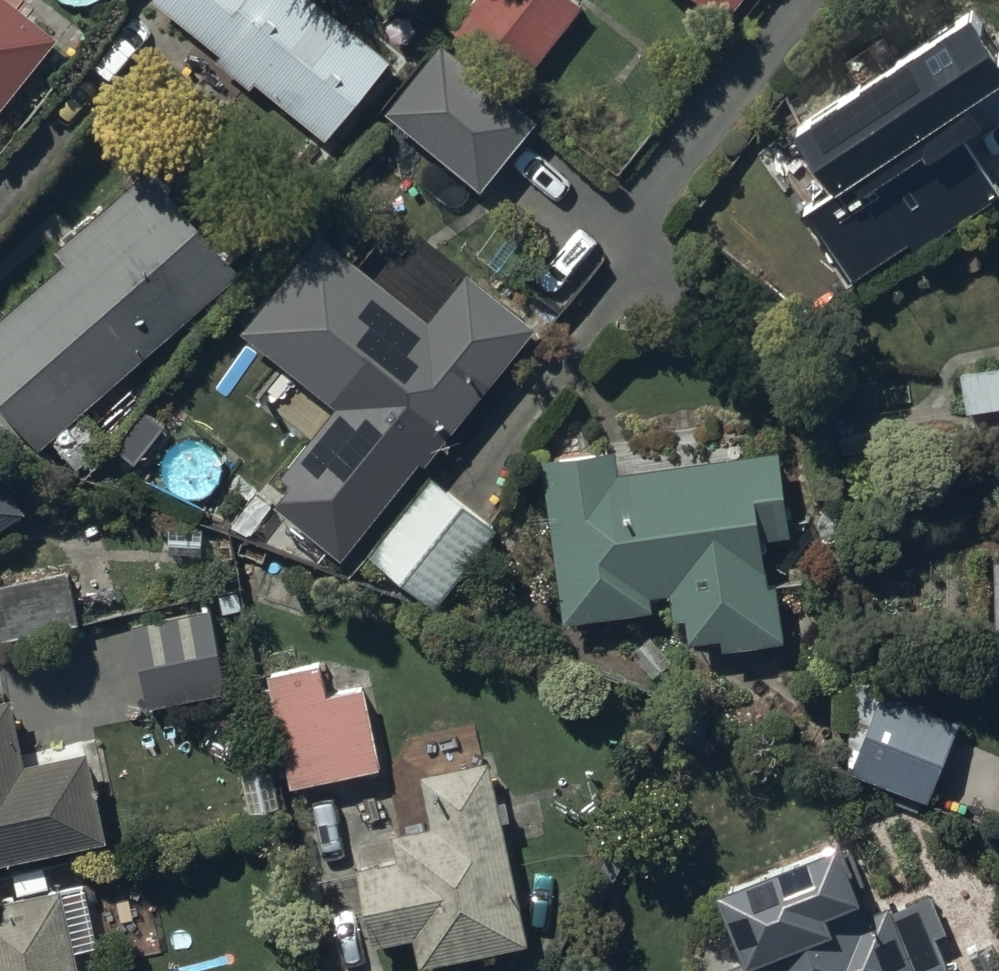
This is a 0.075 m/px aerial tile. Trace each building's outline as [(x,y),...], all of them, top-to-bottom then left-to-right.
[(19,0),(0,0),(0,100),(56,30),(19,0)] [(325,138),(391,55),(321,0),(150,0),(325,138)] [(585,7),(576,0),(467,0),(447,24),(523,85),(585,7)] [(736,0),(708,0),(725,13),(736,0)] [(794,133),(835,195),(805,215),(851,285),(996,188),(946,112),(998,77),(998,52),(973,14),(794,133)] [(538,117),(443,41),(387,111),(482,187),(538,117)] [(0,318),(0,398),(40,444),(241,271),(150,167),(56,248),(67,260),(0,318)] [(533,323),(468,272),(430,318),(322,232),(243,331),(335,404),(263,494),(344,559),(533,323)] [(962,370),(968,411),(998,407),(998,365),(962,370)] [(791,532),(779,444),(621,466),(618,443),(540,454),(563,621),(671,605),(673,621),(684,619),(687,641),(725,636),(727,644),(785,636),(777,583),(770,584),(763,536),(791,532)] [(0,469),(0,528),(28,509),(0,469)] [(496,530),(433,477),(368,555),(430,608),(496,530)] [(0,583),(0,621),(3,635),(80,620),(69,569),(0,583)] [(211,605),(132,622),(149,705),(228,688),(211,605)] [(320,663),(269,674),(292,786),(380,768),(363,685),(326,693),(320,663)] [(961,723),(883,693),(852,771),(929,801),(961,723)] [(0,698),(0,860),(107,836),(88,749),(26,763),(11,695),(0,698)] [(529,945),(491,760),(421,774),(431,825),(393,834),(398,862),(359,870),(375,946),(413,938),(419,967),(529,945)] [(733,970),(955,970),(928,898),(892,911),(886,904),(868,911),(838,838),(719,885),(750,964),(733,970)] [(61,884),(0,897),(0,970),(79,970),(61,884)]
